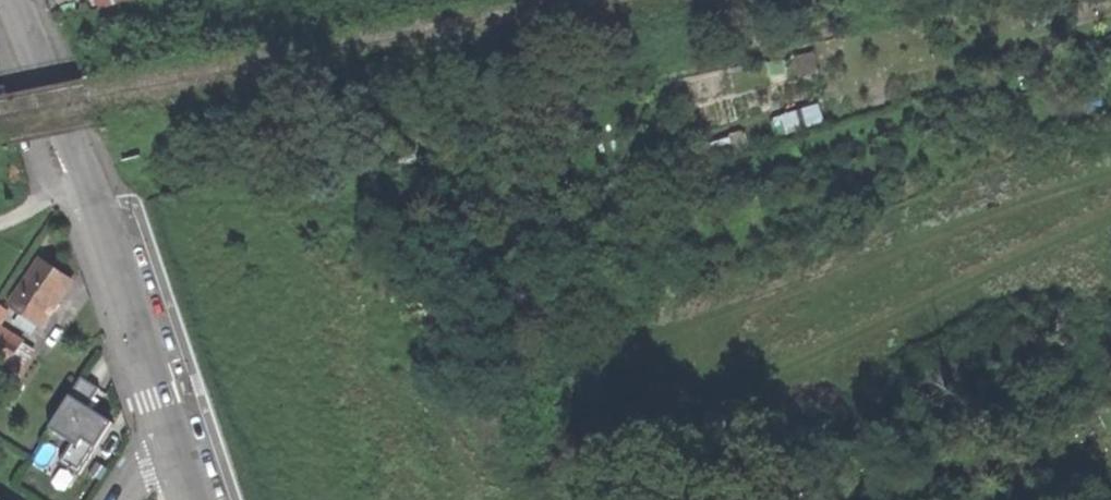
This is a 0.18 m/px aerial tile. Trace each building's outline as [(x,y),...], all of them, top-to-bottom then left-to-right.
[(7,307),(38,327),(69,280),(57,271),(39,259),(7,307)] [(32,352),(0,331),(0,374),(4,367),(17,375),(32,352)] [(86,380),(74,398),(91,409),(103,390),(86,380)] [(91,409),(74,398),(53,431),(77,446),(82,449),(87,440),(100,448),(115,424),(96,412),(91,409)] [(83,473),(100,448),(87,440),(82,449),(77,446),(67,463),(83,473)]
